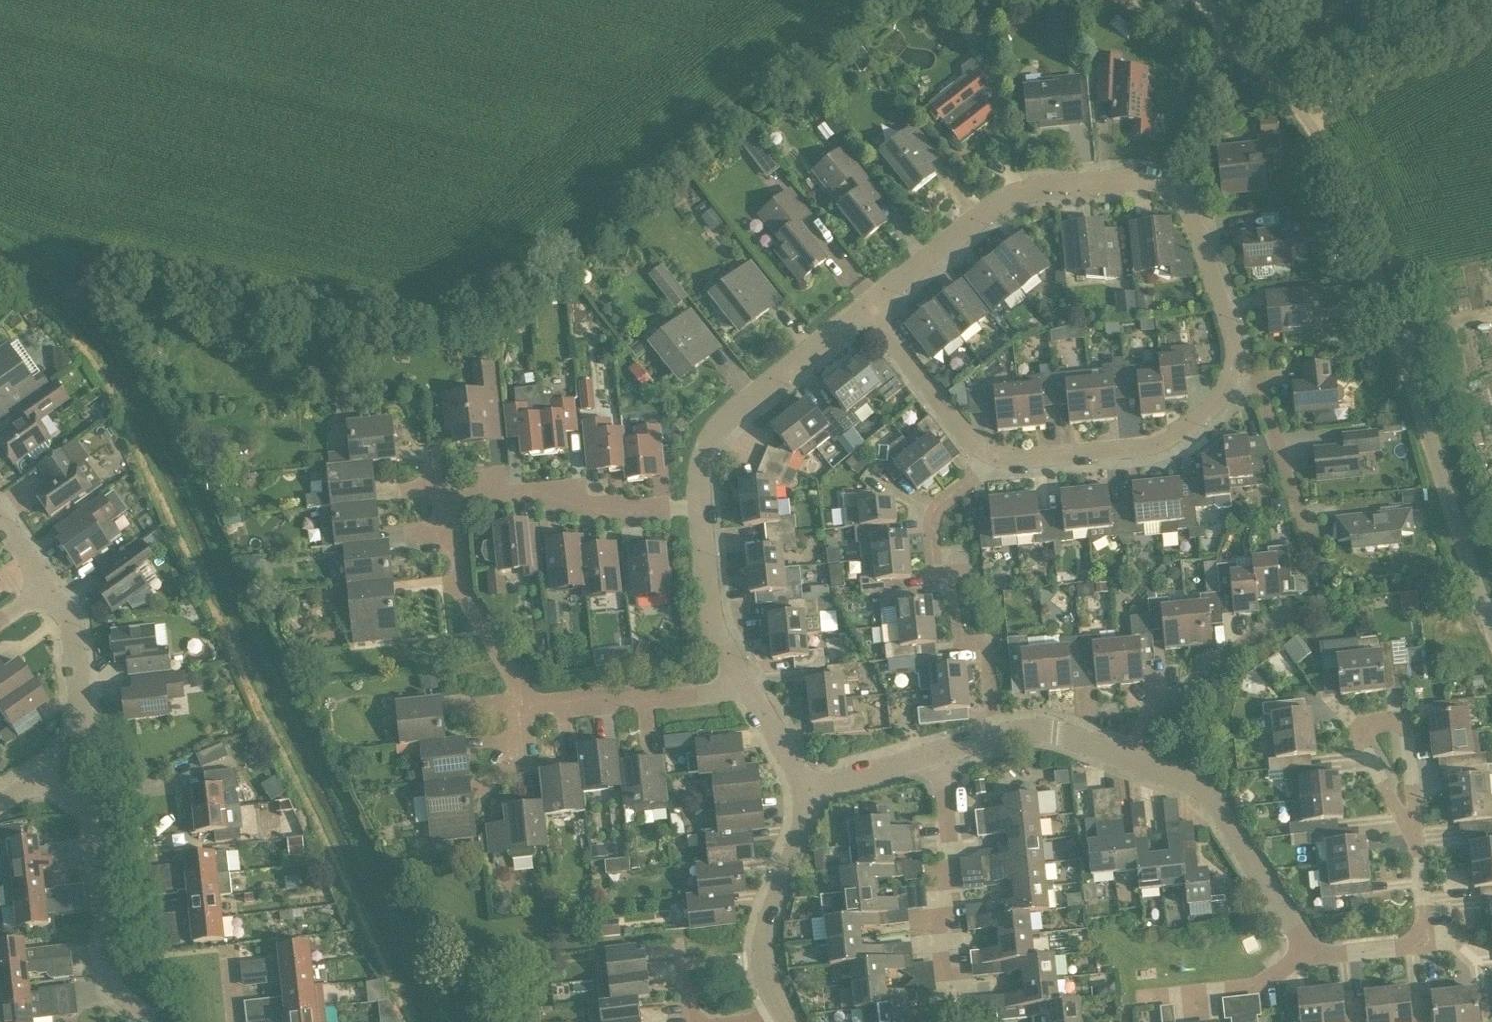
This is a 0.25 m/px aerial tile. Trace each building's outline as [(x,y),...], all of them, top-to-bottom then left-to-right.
[(1079,46),(1075,0),(1045,3),(1049,48),(1079,46)] [(969,8),(956,23),(976,42),(989,28),(969,8)] [(848,54),(861,72),(874,63),(861,44),(848,54)] [(989,83),(977,68),(989,59),(983,51),(961,67),(964,77),(930,103),(960,143),(995,116),(977,92),(989,83)] [(1101,54),(1099,103),(1114,103),(1113,119),(1134,120),(1133,135),(1149,135),(1151,101),(1146,101),(1147,69),(1121,69),(1122,55),(1101,54)] [(1026,88),(1030,123),(1041,122),(1041,126),(1082,122),(1077,78),(1042,82),(1042,86),(1026,88)] [(1278,132),(1277,120),(1259,122),(1261,134),(1278,132)] [(917,152),(929,142),(916,126),(882,152),(913,190),(934,174),(928,167),(917,152)] [(762,172),(774,162),(750,130),(737,140),(762,172)] [(1281,152),(1279,135),(1257,137),(1258,146),(1219,149),(1224,194),(1267,190),(1263,154),(1281,152)] [(843,146),(812,171),(865,239),(886,223),(863,193),(874,185),(843,146)] [(778,252),(801,280),(826,260),(798,224),(811,214),(793,190),(762,214),(786,246),(778,252)] [(1252,267),(1253,276),(1257,279),(1271,278),(1275,274),(1274,265),(1289,263),(1287,241),(1313,239),(1310,213),(1280,216),(1281,230),(1244,234),(1247,268),(1252,267)] [(1069,271),(1082,270),(1105,279),(1123,277),(1117,228),(1100,230),(1099,224),(1064,228),(1069,271)] [(1137,269),(1172,266),(1174,282),(1193,280),(1180,238),(1169,240),(1168,224),(1133,227),(1137,269)] [(1021,236),(995,257),(1019,289),(1046,267),(1021,236)] [(1019,289),(995,257),(967,280),(992,311),(1019,289)] [(663,264),(649,275),(675,308),(689,298),(663,264)] [(752,264),(713,295),(739,328),(768,305),(756,290),(767,282),(752,264)] [(960,284),(934,305),(959,337),(986,316),(960,284)] [(1293,303),(1267,306),(1270,333),(1312,329),(1310,316),(1324,315),(1321,285),(1292,288),(1293,303)] [(1152,290),(1136,292),(1139,316),(1154,314),(1152,290)] [(1117,306),(1112,306),(1114,318),(1137,316),(1135,292),(1115,294),(1117,306)] [(1347,298),(1349,313),(1364,311),(1362,296),(1347,298)] [(959,337),(934,305),(907,327),(932,358),(959,337)] [(706,330),(692,313),(654,344),(680,376),(707,354),(695,339),(706,330)] [(1068,327),(1069,340),(1084,338),(1083,326),(1068,327)] [(38,371),(17,341),(8,348),(0,353),(0,411),(3,416),(49,384),(39,370),(38,371)] [(1170,357),(1158,358),(1159,372),(1160,372),(1163,401),(1164,401),(1187,398),(1184,373),(1197,372),(1194,347),(1170,349),(1170,357)] [(968,373),(982,361),(976,354),(962,366),(968,373)] [(1136,366),(1125,367),(1128,399),(1139,397),(1141,418),(1165,415),(1164,401),(1163,401),(1160,372),(1159,372),(1158,358),(1136,366)] [(844,372),(843,372),(868,405),(869,404),(865,400),(878,390),(887,401),(900,391),(884,371),(875,378),(860,359),(856,362),(852,359),(842,367),(844,372)] [(642,361),(634,366),(644,383),(653,379),(642,361)] [(495,362),(472,364),(475,394),(446,397),(450,429),(454,428),(455,441),(489,437),(486,416),(501,414),(495,362)] [(1344,398),(1344,390),(1338,386),(1337,386),(1336,378),(1333,379),(1331,362),(1300,365),(1302,385),(1294,386),(1297,412),(1313,410),(1315,424),(1337,422),(1335,408),(1336,408),(1335,403),(1341,402),(1344,398)] [(1125,367),(1089,371),(1094,423),(1117,421),(1115,400),(1128,399),(1125,367)] [(855,415),(868,405),(843,372),(840,374),(836,371),(826,379),(828,384),(825,386),(838,403),(829,410),(848,433),(861,422),(855,415)] [(1089,371),(1053,374),(1056,406),(1069,405),(1071,425),(1094,423),(1089,371)] [(1029,386),(1017,387),(1021,430),(1046,427),(1044,407),(1056,406),(1053,374),(1028,377),(1029,386)] [(596,409),(594,381),(579,382),(581,410),(596,409)] [(50,439),(38,423),(71,400),(58,382),(32,400),(39,410),(0,438),(0,444),(15,464),(28,455),(30,458),(36,459),(49,449),(51,444),(48,440),(50,439)] [(546,452),(540,396),(539,396),(538,387),(515,389),(516,405),(504,406),(506,433),(520,432),(522,454),(546,452)] [(1021,430),(1017,387),(979,391),(981,410),(994,408),(997,432),(1021,430)] [(551,395),(540,396),(546,452),(568,449),(566,428),(578,426),(575,399),(552,401),(551,395)] [(834,443),(848,433),(829,410),(820,417),(807,400),(790,414),(817,448),(830,438),(834,443)] [(769,447),(764,458),(788,468),(799,472),(805,458),(817,448),(790,414),(772,428),(785,444),(776,450),(769,447)] [(903,436),(902,437),(935,477),(937,475),(942,478),(949,472),(948,467),(951,464),(936,444),(945,436),(929,416),(915,427),(918,430),(906,439),(903,436)] [(329,453),(330,465),(351,463),(373,461),(396,458),(392,418),(347,423),(350,451),(329,453)] [(625,441),(624,430),(612,431),(611,420),(583,423),(586,456),(588,473),(603,471),(626,469),(626,468),(627,468),(625,441)] [(1383,423),(1384,433),(1402,432),(1401,421),(1383,423)] [(626,468),(626,469),(627,480),(654,478),(652,455),(663,454),(661,428),(638,430),(638,440),(625,441),(627,468),(626,468)] [(1341,433),(1343,447),(1315,450),(1318,480),(1358,476),(1356,454),(1380,452),(1377,430),(1341,433)] [(935,477),(902,437),(889,447),(889,455),(892,459),(883,467),(895,482),(904,475),(917,491),(921,488),(926,491),(933,484),(932,479),(935,477)] [(1224,441),(1225,454),(1226,454),(1228,480),(1229,490),(1265,486),(1261,457),(1250,458),(1248,438),(1224,441)] [(837,465),(851,454),(840,440),(826,452),(837,465)] [(77,441),(63,451),(40,468),(52,484),(36,495),(51,517),(91,489),(75,467),(88,458),(77,441)] [(1192,480),(1191,480),(1193,497),(1194,508),(1195,508),(1214,506),(1218,509),(1230,508),(1228,490),(1229,490),(1228,480),(1226,454),(1225,454),(1201,457),(1203,476),(1191,477),(1192,480)] [(741,483),(743,504),(778,501),(776,481),(782,481),(788,468),(764,458),(754,481),(741,483)] [(318,507),(377,501),(373,461),(351,463),(330,465),(328,465),(331,494),(307,496),(308,508),(318,507)] [(1178,479),(1155,482),(1160,524),(1161,524),(1162,535),(1177,533),(1177,529),(1189,528),(1190,539),(1205,537),(1204,526),(1197,527),(1195,508),(1194,508),(1193,497),(1191,480),(1179,481),(1178,479)] [(1133,503),(1122,504),(1126,545),(1135,544),(1134,534),(1145,533),(1144,526),(1160,524),(1155,482),(1131,484),(1133,503)] [(1107,487),(1084,489),(1088,531),(1090,545),(1093,544),(1106,537),(1117,536),(1123,546),(1126,545),(1122,504),(1109,505),(1107,487)] [(1050,511),(1053,542),(1054,542),(1055,556),(1061,555),(1063,550),(1062,542),(1073,540),(1072,533),(1088,531),(1084,489),(1060,492),(1062,510),(1050,511)] [(1423,489),(1401,492),(1403,505),(1424,503),(1423,489)] [(855,526),(855,527),(862,526),(881,525),(896,523),(894,502),(873,504),(872,490),(842,493),(845,527),(855,526)] [(102,494),(72,516),(80,527),(59,542),(78,568),(110,545),(109,543),(122,535),(112,521),(118,517),(102,494)] [(1034,544),(1053,542),(1050,511),(1038,512),(1036,494),(1013,496),(1017,539),(1033,537),(1034,544)] [(1000,540),(1017,539),(1013,496),(989,498),(991,518),(977,519),(981,550),(1001,548),(1000,540)] [(318,507),(322,546),(335,545),(343,544),(380,540),(377,501),(318,507)] [(765,525),(766,535),(796,532),(794,516),(779,518),(778,501),(743,504),(743,506),(738,507),(740,522),(745,523),(745,526),(765,525)] [(1350,541),(1351,552),(1364,550),(1363,540),(1413,535),(1411,510),(1398,512),(1398,507),(1380,509),(1380,513),(1335,518),(1337,543),(1350,541)] [(499,558),(500,569),(524,567),(525,577),(544,576),(538,524),(526,525),(526,523),(496,527),(497,542),(485,543),(487,559),(499,558)] [(861,543),(863,561),(909,556),(907,535),(886,537),(885,525),(896,524),(896,523),(881,525),(862,526),(855,527),(857,543),(861,543)] [(748,549),(750,571),(785,568),(783,551),(793,550),(794,552),(796,554),(801,553),(802,549),(799,546),(797,545),(796,532),(766,535),(767,547),(748,549)] [(154,556),(148,547),(157,541),(151,533),(142,540),(141,538),(102,567),(109,578),(96,588),(114,612),(127,603),(131,608),(150,604),(153,594),(136,569),(154,556)] [(380,540),(343,544),(343,545),(347,585),(393,580),(389,540),(380,541),(380,540)] [(553,588),(586,585),(582,550),(581,540),(549,543),(553,588)] [(335,545),(322,546),(323,554),(336,553),(336,546),(335,545)] [(582,550),(586,585),(587,595),(619,592),(614,547),(582,550)] [(669,592),(664,548),(631,551),(635,595),(669,592)] [(1269,557),(1253,558),(1257,599),(1280,597),(1278,578),(1291,577),(1288,548),(1268,550),(1269,557)] [(860,578),(861,594),(880,592),(892,591),(891,581),(911,579),(909,556),(863,561),(864,578),(860,578)] [(1237,564),(1217,566),(1220,597),(1231,596),(1233,615),(1257,612),(1256,599),(1257,599),(1253,558),(1252,559),(1253,570),(1238,572),(1237,564)] [(1199,603),(1185,605),(1189,647),(1213,644),(1211,626),(1223,624),(1220,597),(1217,566),(1219,592),(1198,595),(1199,603)] [(799,567),(785,569),(785,568),(750,571),(752,593),(755,593),(771,592),(772,603),(778,602),(788,601),(802,600),(802,594),(799,567)] [(496,578),(495,570),(488,570),(490,596),(506,595),(505,578),(496,578)] [(393,580),(347,585),(330,587),(332,601),(348,600),(351,625),(344,626),(344,634),(352,633),(352,643),(398,638),(393,580)] [(835,608),(833,583),(819,584),(821,609),(835,608)] [(1146,590),(1151,630),(1151,631),(1163,630),(1165,649),(1189,647),(1185,605),(1169,606),(1169,598),(1156,599),(1155,589),(1146,590)] [(897,608),(898,625),(934,622),(933,620),(940,617),(938,604),(932,602),(931,600),(911,602),(909,590),(892,591),(880,592),(861,594),(862,595),(879,593),(881,609),(897,608)] [(789,614),(773,616),(769,616),(769,621),(764,622),(765,635),(771,636),(771,638),(806,634),(805,617),(820,616),(820,611),(819,598),(819,599),(802,600),(788,601),(789,614)] [(559,602),(548,604),(550,626),(561,624),(559,602)] [(886,660),(913,658),(913,657),(936,655),(935,644),(936,644),(934,622),(898,625),(898,626),(883,627),(886,660)] [(116,662),(127,661),(147,659),(148,673),(171,670),(168,645),(157,646),(155,627),(113,632),(116,662)] [(1133,641),(1116,642),(1120,685),(1144,682),(1142,663),(1154,661),(1151,631),(1151,630),(1132,632),(1133,641)] [(806,634),(771,638),(773,661),(795,659),(796,670),(825,667),(823,650),(808,651),(806,634)] [(1099,635),(1080,637),(1083,669),(1094,667),(1096,687),(1120,685),(1116,642),(1100,644),(1099,635)] [(1049,692),(1044,649),(1028,651),(1026,637),(1007,639),(1011,676),(1022,674),(1024,695),(1049,692)] [(1061,648),(1044,649),(1049,692),(1073,690),(1071,670),(1083,669),(1080,637),(1060,639),(1061,648)] [(1300,637),(1287,644),(1297,663),(1311,655),(1300,637)] [(1380,638),(1358,640),(1363,693),(1386,691),(1384,669),(1395,668),(1392,643),(1381,644),(1380,638)] [(643,640),(635,655),(650,662),(657,647),(643,640)] [(1363,693),(1358,640),(1359,654),(1338,656),(1337,648),(1326,649),(1327,665),(1339,664),(1342,695),(1363,693)] [(596,648),(597,665),(635,663),(634,645),(596,648)] [(931,672),(933,690),(968,687),(967,686),(974,683),(973,669),(966,667),(965,665),(944,667),(943,654),(936,655),(913,657),(913,658),(915,673),(931,672)] [(31,681),(17,662),(0,673),(0,703),(31,681)] [(1422,663),(1409,664),(1411,688),(1424,687),(1422,663)] [(808,680),(810,703),(845,699),(843,681),(859,680),(857,664),(827,667),(828,678),(808,680)] [(189,670),(191,688),(203,687),(201,668),(189,670)] [(151,691),(133,693),(124,694),(127,722),(169,717),(167,700),(185,698),(181,670),(149,674),(151,691)] [(0,703),(0,712),(10,727),(0,734),(0,738),(6,746),(23,734),(16,724),(46,703),(31,681),(0,703)] [(968,687),(933,690),(935,708),(918,710),(920,726),(946,724),(945,712),(970,709),(968,687)] [(812,721),(812,725),(837,723),(839,735),(864,732),(862,715),(847,717),(845,699),(810,703),(810,707),(806,709),(807,720),(812,721)] [(396,705),(400,744),(446,739),(441,700),(396,705)] [(1271,714),(1273,737),(1314,733),(1312,710),(1305,711),(1304,700),(1262,704),(1263,715),(1271,714)] [(1429,715),(1431,738),(1478,733),(1478,732),(1471,733),(1469,711),(1429,715)] [(1269,759),(1270,769),(1286,768),(1285,758),(1316,755),(1314,733),(1273,737),(1276,759),(1269,759)] [(1471,767),(1491,765),(1491,764),(1488,764),(1487,754),(1480,754),(1478,733),(1431,738),(1433,759),(1465,756),(1466,767),(1471,767)] [(663,737),(664,746),(684,744),(683,734),(663,736),(663,737)] [(420,743),(424,782),(469,777),(465,737),(446,740),(446,739),(400,744),(400,745),(420,743)] [(698,741),(702,771),(714,770),(741,767),(738,737),(698,741)] [(577,746),(579,766),(582,792),(622,788),(619,762),(617,742),(577,746)] [(203,768),(215,763),(210,751),(198,756),(203,768)] [(659,757),(619,762),(622,788),(624,808),(629,807),(636,813),(665,810),(659,757)] [(1451,803),(1491,799),(1490,776),(1491,776),(1491,765),(1471,767),(1473,778),(1449,780),(1451,803)] [(540,770),(543,802),(544,802),(545,816),(584,812),(582,792),(579,766),(540,770)] [(714,771),(717,801),(757,797),(754,766),(741,768),(741,767),(714,770),(702,771),(702,772),(714,771)] [(1291,780),(1293,801),(1341,797),(1339,775),(1307,778),(1306,767),(1286,769),(1286,768),(1270,769),(1270,771),(1283,769),(1284,780),(1291,780)] [(195,811),(225,807),(240,806),(236,789),(240,789),(235,770),(205,773),(205,776),(206,787),(206,788),(192,789),(191,790),(188,790),(189,802),(194,801),(194,802),(194,807),(194,809),(195,811)] [(469,777),(424,782),(430,838),(475,833),(469,777)] [(977,810),(978,824),(1040,818),(1040,817),(1058,815),(1056,791),(1037,793),(1036,786),(1030,782),(1024,783),(1019,788),(1020,795),(1005,797),(1006,808),(977,810)] [(717,801),(720,831),(721,831),(760,826),(757,797),(717,801)] [(1308,834),(1333,831),(1312,833),(1311,822),(1343,819),(1341,797),(1293,801),(1295,824),(1289,824),(1290,835),(1308,834)] [(1487,832),(1491,831),(1491,800),(1491,799),(1451,803),(1453,824),(1476,822),(1477,833),(1487,832)] [(279,802),(280,817),(296,816),(293,808),(289,800),(279,802)] [(544,802),(543,802),(502,806),(504,827),(486,829),(489,854),(548,847),(545,816),(544,802)] [(850,846),(921,838),(920,826),(890,829),(887,806),(867,808),(868,821),(856,822),(858,845),(850,846)] [(225,807),(195,811),(196,821),(191,821),(192,834),(214,831),(216,842),(241,840),(240,829),(228,830),(225,807)] [(1114,872),(1136,870),(1133,837),(1123,838),(1120,810),(1107,812),(1114,872)] [(1092,875),(1114,872),(1107,812),(1095,813),(1098,841),(1088,842),(1092,875)] [(1008,833),(1009,843),(1042,840),(1040,818),(978,824),(979,836),(1008,833)] [(1162,888),(1185,886),(1180,843),(1178,823),(1165,824),(1168,854),(1158,855),(1162,888)] [(711,862),(751,858),(748,829),(760,827),(760,826),(721,831),(720,831),(720,832),(708,833),(711,862)] [(1139,891),(1162,888),(1158,855),(1148,856),(1145,827),(1132,828),(1133,837),(1136,870),(1139,891)] [(1329,864),(1329,865),(1368,861),(1366,839),(1334,842),(1333,831),(1308,834),(1309,844),(1315,843),(1317,866),(1329,864)] [(1472,866),(1491,865),(1491,831),(1487,832),(1488,843),(1470,845),(1472,866)] [(287,838),(288,856),(304,855),(303,837),(287,838)] [(62,857),(60,847),(40,850),(38,838),(0,842),(0,864),(62,857)] [(850,846),(852,868),(853,869),(894,864),(893,854),(923,851),(921,838),(850,846)] [(982,856),(983,869),(1045,863),(1042,840),(1009,843),(1010,853),(982,856)] [(1180,843),(1185,886),(1188,913),(1193,913),(1192,905),(1224,901),(1222,877),(1208,878),(1207,870),(1197,871),(1194,842),(1180,843)] [(166,870),(167,880),(230,873),(228,852),(185,856),(186,868),(166,870)] [(2,885),(43,881),(42,869),(63,867),(62,857),(0,864),(0,866),(2,885)] [(605,861),(606,874),(630,871),(629,858),(605,861)] [(700,864),(703,894),(729,891),(742,889),(738,860),(751,859),(751,858),(711,862),(711,863),(700,864)] [(1368,861),(1329,865),(1331,887),(1322,888),(1323,898),(1366,894),(1365,883),(1370,883),(1368,861)] [(841,870),(843,893),(877,890),(876,879),(905,876),(904,863),(894,864),(853,869),(852,868),(841,870)] [(1013,879),(1014,889),(1054,885),(1053,881),(1047,881),(1045,863),(983,869),(984,882),(1013,879)] [(1472,866),(1475,889),(1491,887),(1491,865),(1472,866)] [(188,888),(189,899),(232,894),(230,873),(167,880),(168,890),(188,888)] [(2,885),(5,907),(67,900),(66,886),(44,888),(43,881),(2,885)] [(986,902),(987,916),(1030,911),(1030,912),(1049,910),(1048,891),(1054,890),(1054,885),(1014,889),(1015,899),(986,902)] [(729,891),(703,894),(703,895),(690,896),(693,926),(732,922),(728,892),(742,890),(742,889),(729,891)] [(843,893),(846,916),(889,912),(909,909),(907,896),(878,899),(877,890),(843,893)] [(189,899),(192,920),(223,917),(220,896),(232,895),(232,894),(189,899)] [(67,900),(5,907),(5,908),(15,906),(18,928),(49,925),(47,912),(57,911),(67,910),(67,900)] [(998,928),(999,938),(1032,935),(1030,912),(1030,911),(987,916),(968,918),(969,931),(998,928)] [(171,913),(171,923),(181,921),(180,912),(171,913)] [(826,918),(829,942),(862,938),(860,927),(890,924),(889,912),(846,916),(826,918)] [(225,940),(223,917),(192,920),(194,944),(225,940)] [(596,921),(598,938),(620,935),(618,919),(596,921)] [(182,932),(181,921),(171,923),(172,933),(182,932)] [(973,965),(993,963),(1035,958),(1032,935),(999,938),(1000,949),(971,952),(973,965)] [(829,942),(831,964),(894,958),(892,946),(863,949),(862,938),(829,942)] [(27,962),(25,940),(0,943),(0,965),(27,962)] [(310,944),(279,947),(281,969),(312,966),(310,944)] [(47,959),(46,947),(34,949),(35,961),(47,959)] [(608,956),(610,979),(648,975),(646,952),(608,956)] [(850,963),(853,985),(887,981),(885,971),(915,968),(914,956),(894,958),(831,964),(831,965),(850,963)] [(1023,972),(1024,982),(1064,977),(1064,975),(1057,976),(1055,956),(1035,958),(993,963),(994,975),(1023,972)] [(29,984),(28,972),(38,971),(48,969),(47,959),(35,961),(27,962),(0,965),(0,987),(29,984)] [(270,959),(260,960),(261,971),(271,970),(271,969),(270,959)] [(282,978),(283,990),(324,985),(314,986),(312,966),(281,969),(271,970),(261,971),(262,980),(282,978)] [(610,979),(613,1002),(639,999),(651,998),(648,975),(610,979)] [(997,1009),(1017,1007),(1059,1002),(1057,982),(1065,981),(1064,977),(1024,982),(1025,992),(996,995),(997,1009)] [(370,980),(373,1001),(389,1000),(387,979),(370,980)] [(855,1010),(875,1007),(909,1004),(919,1003),(917,988),(888,991),(887,981),(853,985),(855,1010)] [(51,1002),(50,992),(31,995),(29,984),(0,987),(0,1008),(51,1002)] [(284,998),(265,1000),(266,1008),(266,1013),(326,1007),(324,985),(283,990),(284,998)] [(1356,1018),(1345,1019),(1342,987),(1320,990),(1324,1021),(1356,1021),(1356,1018)] [(1422,1019),(1411,1020),(1408,988),(1386,991),(1389,1021),(1423,1021),(1422,1019)] [(1320,990),(1297,992),(1298,997),(1287,999),(1289,1021),(1324,1021),(1320,990)] [(1457,1021),(1491,1021),(1491,1019),(1490,1019),(1488,993),(1476,995),(1475,990),(1454,992),(1457,1021)] [(1386,991),(1364,993),(1367,1021),(1389,1021),(1386,991)] [(1454,992),(1432,995),(1434,1021),(1457,1021),(1454,992)] [(382,1001),(385,1021),(402,1021),(399,999),(382,1001)] [(602,1021),(642,1021),(639,999),(613,1002),(600,1003),(601,1006),(588,1007),(590,1021),(597,1021),(602,1021)] [(1079,1000),(1059,1002),(1017,1007),(1019,1019),(1032,1017),(1032,1021),(1081,1021),(1079,1000)] [(0,1008),(0,1021),(34,1021),(33,1014),(43,1013),(52,1013),(51,1002),(0,1008)] [(875,1007),(877,1021),(941,1021),(940,1010),(910,1013),(909,1004),(875,1007)] [(266,1013),(267,1021),(327,1021),(326,1007),(266,1013)]
